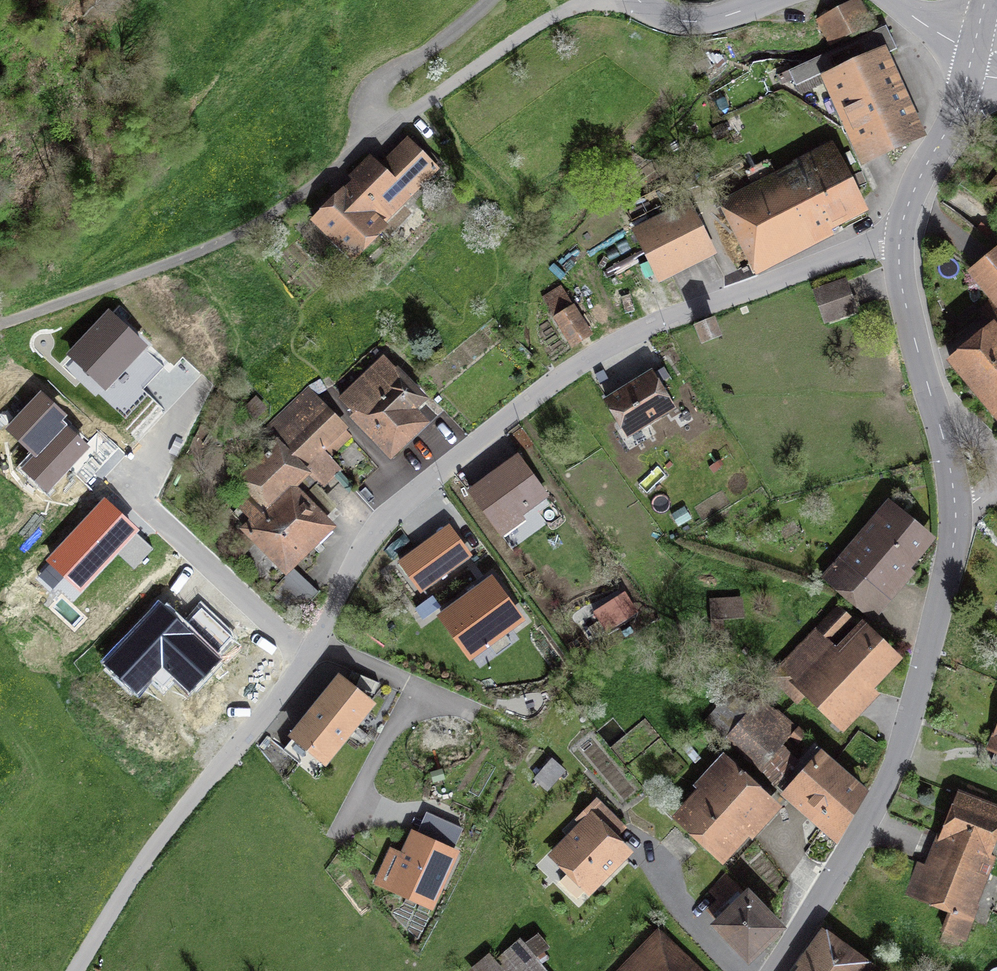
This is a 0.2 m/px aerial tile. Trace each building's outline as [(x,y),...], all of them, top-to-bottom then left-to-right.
[(829,49),(873,28),(859,0),(855,0),(815,19),(829,49)] [(799,97),(822,86),(861,170),(927,140),(888,55),(897,50),(886,26),(787,71),(799,97)] [(379,165),(369,156),(348,178),(351,181),(310,222),(353,265),(389,230),(385,226),(440,171),(406,138),(379,165)] [(717,204),(754,278),(834,237),(832,232),(868,214),(833,145),(717,204)] [(986,190),(996,199),(996,177),(986,190)] [(655,280),(658,285),(716,255),(689,202),(631,232),(648,266),(639,271),(646,284),(655,280)] [(988,238),(992,233),(981,224),(976,229),(988,238)] [(945,363),(996,426),(996,249),(966,275),(988,303),(979,310),(991,325),(945,363)] [(858,312),(846,278),(811,291),(823,325),(858,312)] [(572,350),(593,337),(562,285),(541,298),(572,350)] [(142,345),(109,315),(73,355),(106,385),(142,345)] [(722,340),(715,322),(693,330),(700,349),(722,340)] [(418,413),(429,403),(384,356),(337,400),(352,416),(349,419),(390,464),(430,427),(418,413)] [(676,410),(652,371),(603,402),(626,441),(676,410)] [(601,389),(609,383),(604,374),(595,379),(601,389)] [(307,387),(263,430),(274,440),(311,478),(323,490),(343,471),(331,458),(353,438),(347,432),(349,429),(307,387)] [(68,416),(41,391),(6,429),(34,454),(22,467),(46,489),(84,448),(59,425),(68,416)] [(252,425),(268,410),(256,397),(239,411),(252,425)] [(643,447),(647,443),(648,438),(644,434),(639,434),(635,437),(635,442),(638,446),(643,447)] [(298,490),(311,478),(274,440),(233,480),(249,496),(236,508),(249,521),(239,531),(284,578),(268,594),(293,620),(320,594),(296,570),(337,530),(298,490)] [(524,518),(550,498),(517,456),(467,493),(502,540),(526,521),(524,518)] [(714,466),(718,471),(724,466),(720,461),(714,466)] [(916,576),(911,571),(937,541),(888,500),(820,581),(873,626),(916,576)] [(135,529),(104,502),(51,561),(81,588),(135,529)] [(669,514),(677,528),(691,519),(684,506),(669,514)] [(782,544),(799,535),(793,524),(777,532),(782,544)] [(472,557),(449,526),(396,564),(419,596),(472,557)] [(491,578),(435,619),(467,664),(472,661),(480,672),(496,661),(488,651),(490,649),(499,662),(516,649),(507,637),(524,624),(491,578)] [(743,622),(742,598),(710,599),(711,631),(724,631),(723,623),(743,622)] [(633,615),(625,604),(596,622),(603,634),(633,615)] [(804,699),(842,736),(880,697),(875,692),(903,663),(862,623),(836,650),(832,646),(855,622),(838,605),(767,678),(797,707),(804,699)] [(219,660),(161,606),(110,661),(139,688),(161,664),(190,691),(219,660)] [(375,707),(337,677),(287,739),(326,770),(375,707)] [(799,746),(807,736),(778,711),(775,715),(758,701),(751,710),(731,693),(703,724),(760,773),(768,765),(785,779),(800,762),(783,748),(791,739),(799,746)] [(984,753),(996,758),(996,726),(995,730),(994,730),(984,753)] [(784,794),(780,798),(836,849),(869,794),(836,766),(839,763),(814,744),(800,762),(785,779),(779,788),(784,794)] [(695,765),(701,759),(690,745),(683,751),(695,765)] [(670,820),(723,868),(750,839),(753,842),(782,810),(723,755),(692,788),(696,792),(670,820)] [(547,792),(565,771),(552,759),(533,780),(547,792)] [(428,774),(432,785),(445,781),(441,769),(428,774)] [(955,785),(924,867),(917,865),(906,894),(948,910),(941,928),(944,929),(940,940),(958,947),(961,939),(966,941),(980,904),(977,903),(996,854),(991,852),(996,836),(996,801),(955,785)] [(583,894),(588,899),(634,855),(607,828),(616,819),(597,799),(574,821),(578,825),(546,856),(555,865),(549,871),(559,882),(558,883),(576,901),(583,894)] [(463,831),(426,814),(417,835),(410,832),(401,854),(389,849),(372,886),(432,913),(459,855),(453,852),(463,831)] [(787,921),(747,881),(741,887),(726,872),(708,890),(716,898),(706,908),(712,915),(708,919),(748,959),(787,921)] [(823,924),(794,963),(796,964),(791,970),(872,970),(878,963),(823,924)] [(657,926),(614,970),(705,970),(657,926)] [(467,967),(470,970),(550,970),(543,962),(549,957),(544,951),(550,946),(537,930),(525,941),(521,935),(493,957),(488,950),(467,967)]
